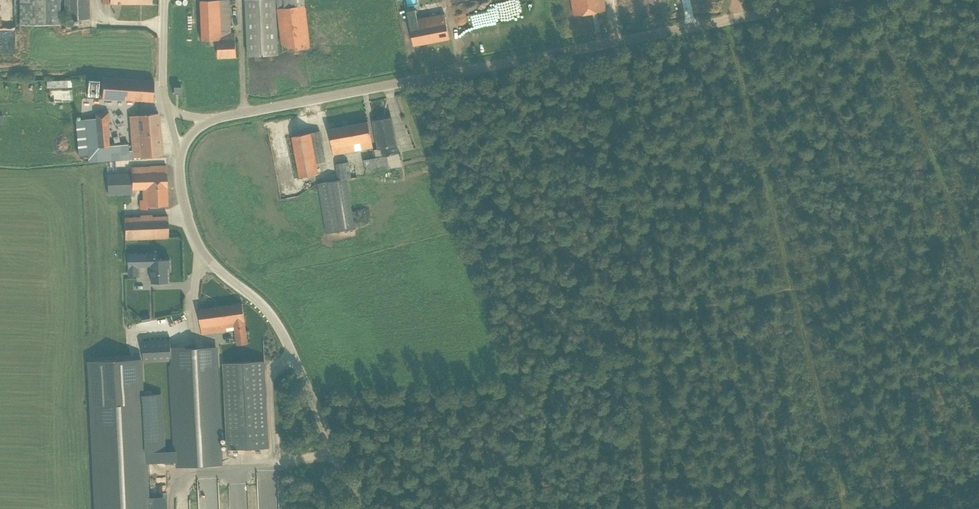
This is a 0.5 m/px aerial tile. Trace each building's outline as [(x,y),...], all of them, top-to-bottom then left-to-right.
[(58,24),(58,0),(19,0),(19,24),(58,24)] [(89,19),(88,0),(64,0),(65,20),(89,19)] [(237,56),(236,32),(232,32),(231,4),(234,4),(233,0),(200,0),(198,0),(200,40),(218,39),(219,57),(237,56)] [(311,47),(306,6),(306,0),(246,0),(248,55),(279,54),(277,8),(278,8),(282,51),(311,47)] [(605,9),(604,0),(573,0),(575,14),(605,9)] [(415,45),(449,38),(444,13),(409,19),(415,45)] [(46,87),(70,87),(70,78),(46,77),(46,87)] [(101,98),(151,102),(153,80),(103,77),(101,98)] [(175,84),(167,83),(166,92),(175,93),(175,84)] [(105,160),(128,158),(127,142),(109,143),(107,126),(109,126),(108,112),(95,112),(95,118),(74,120),(77,156),(89,155),(89,161),(105,160)] [(132,157),(160,155),(157,113),(129,116),(132,157)] [(376,157),(398,153),(392,117),(373,120),(378,148),(374,149),(376,157)] [(373,147),(368,121),(329,129),(334,154),(373,147)] [(326,161),(320,131),(292,136),(300,177),(319,173),(317,163),(326,161)] [(401,166),(398,153),(376,157),(364,159),(367,172),(401,166)] [(326,233),(355,228),(347,178),(357,176),(356,167),(350,168),(349,161),(335,163),(338,180),(318,183),(326,233)] [(147,206),(167,205),(165,165),(131,166),(131,172),(107,173),(108,194),(131,193),(131,189),(141,189),(142,199),(139,199),(139,209),(147,209),(147,206)] [(392,180),(403,178),(402,170),(391,172),(392,180)] [(99,202),(99,212),(112,211),(112,201),(99,202)] [(139,216),(124,217),(125,238),(168,237),(167,216),(151,216),(151,214),(139,215),(139,216)] [(151,281),(168,282),(168,271),(168,267),(170,267),(171,259),(156,259),(156,253),(138,253),(138,266),(152,266),(151,281)] [(237,344),(248,342),(242,303),(199,309),(203,334),(235,329),(237,344)] [(171,338),(143,340),(144,362),(171,360),(176,451),(146,452),(147,463),(176,462),(176,467),(222,465),(216,346),(186,348),(186,346),(171,346),(171,338)] [(88,362),(95,508),(149,508),(147,463),(146,452),(142,358),(88,362)] [(265,361),(224,363),(227,449),(270,447),(265,361)]
